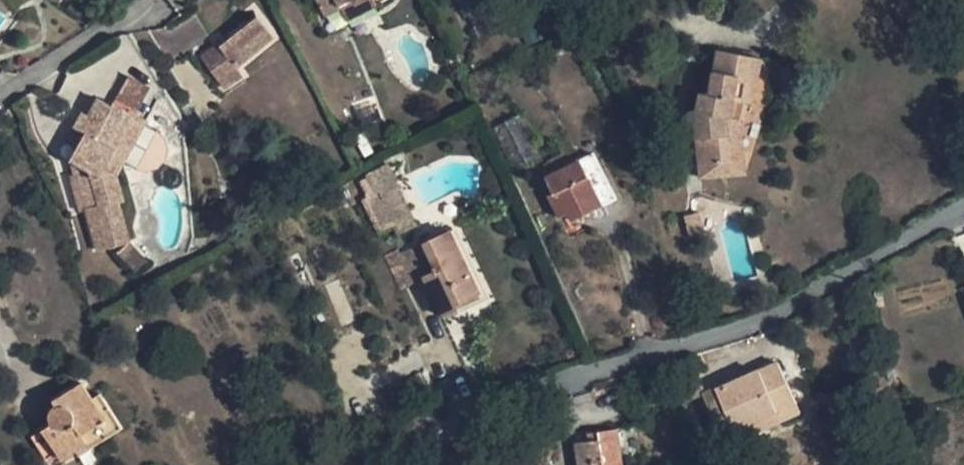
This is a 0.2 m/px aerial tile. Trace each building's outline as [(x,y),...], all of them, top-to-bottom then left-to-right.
[(364,0),(316,0),(324,16),(340,8),(354,1),(355,4),(364,0)] [(340,8),(348,22),(379,7),(375,0),(364,0),(355,4),(354,1),(340,8)] [(260,18),(221,46),(235,68),(275,38),(260,18)] [(221,46),(203,59),(223,89),(241,76),(235,68),(221,46)] [(696,126),(700,165),(732,162),(728,119),(740,120),(744,102),(754,104),(762,58),(719,50),(710,95),(701,93),(697,111),(695,110),(691,111),(688,114),(687,119),(688,123),(692,126),(696,126)] [(130,76),(116,102),(136,114),(152,87),(130,76)] [(136,114),(116,102),(114,105),(99,97),(89,116),(84,112),(75,127),(88,134),(72,161),(91,171),(99,205),(94,207),(98,225),(92,226),(98,251),(131,242),(121,202),(125,201),(118,174),(113,154),(125,135),(136,114)] [(732,162),(700,165),(701,177),(745,173),(740,120),(728,119),(732,162)] [(137,142),(125,135),(113,154),(118,174),(137,142)] [(540,166),(546,178),(572,165),(566,153),(540,166)] [(572,165),(546,178),(565,216),(569,213),(573,220),(617,199),(594,154),(572,165)] [(367,174),(377,193),(397,182),(399,181),(389,163),(367,174)] [(397,182),(377,193),(397,235),(418,224),(397,182)] [(685,215),(691,238),(706,233),(700,211),(685,215)] [(451,229),(425,242),(438,270),(456,304),(482,292),(451,229)] [(119,253),(137,272),(149,261),(131,242),(119,253)] [(438,270),(425,242),(387,261),(401,288),(424,277),(438,270)] [(438,270),(424,277),(443,316),(458,309),(456,304),(438,270)] [(703,395),(722,438),(798,404),(779,362),(718,390),(716,387),(705,392),(702,393),(703,395)] [(45,429),(60,452),(64,459),(77,451),(80,455),(123,429),(101,394),(93,399),(83,383),(55,400),(58,406),(57,407),(54,410),(52,415),(53,420),(54,423),(45,429)] [(798,404),(722,438),(726,446),(801,411),(798,404)] [(589,441),(576,443),(580,464),(623,464),(618,428),(599,431),(600,439),(589,441)] [(47,459),(60,452),(45,429),(33,437),(47,459)] [(588,433),(589,441),(600,439),(599,431),(588,433)]
